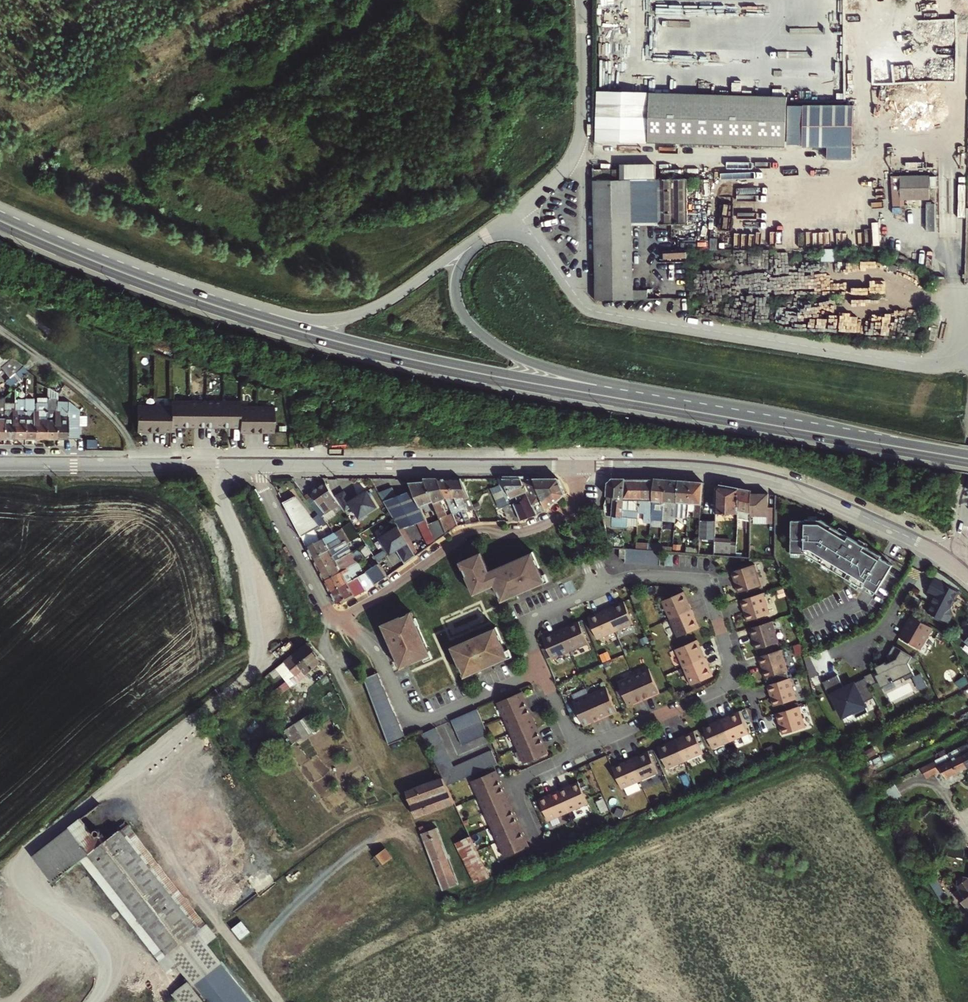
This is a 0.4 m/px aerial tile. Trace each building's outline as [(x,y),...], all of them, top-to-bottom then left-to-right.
[(649,94),(595,93),(594,148),(648,148),(648,144),(788,144),(789,95),(649,94)] [(853,101),(790,101),(790,140),(805,140),(805,143),(828,143),(828,155),(852,155),(853,101)] [(622,169),(594,169),(594,179),(596,179),(596,181),(622,181),(622,169)] [(931,176),(894,177),(896,206),(907,206),(907,199),(921,199),(931,199),(931,176)] [(660,299),(660,292),(634,292),(633,225),(632,180),(622,181),(596,181),(597,300),(660,299)] [(632,180),(633,225),(659,225),(659,180),(632,180)] [(690,180),(659,180),(659,225),(662,224),(691,225),(690,180)] [(921,199),(921,209),(931,209),(931,199),(921,199)] [(0,364),(0,369),(6,376),(16,367),(8,358),(4,361),(0,364)] [(3,378),(8,384),(12,381),(16,377),(25,370),(20,364),(16,367),(6,376),(3,378)] [(27,402),(26,438),(38,438),(37,402),(35,402),(35,397),(27,397),(27,402)] [(37,402),(38,438),(48,438),(48,397),(37,397),(37,402)] [(48,397),(48,438),(59,438),(59,403),(59,397),(48,397)] [(59,403),(59,438),(81,438),(81,419),(69,418),(69,401),(62,401),(62,403),(59,403)] [(173,406),(139,406),(139,431),(173,431),(173,426),(242,427),(242,432),(276,432),(276,407),(242,407),(242,402),(173,401),(173,406)] [(5,422),(5,438),(17,438),(16,402),(13,402),(13,408),(5,408),(5,422)] [(27,402),(16,402),(17,438),(26,438),(27,402)] [(447,502),(437,478),(433,478),(423,478),(424,480),(433,501),(441,519),(447,533),(458,526),(453,515),(449,516),(443,503),(447,502)] [(448,478),(437,478),(447,502),(452,513),(461,510),(448,478)] [(461,478),(448,478),(461,510),(465,520),(470,519),(467,511),(476,511),(461,478)] [(518,493),(527,490),(523,478),(498,478),(500,484),(508,504),(504,506),(510,520),(519,520),(521,519),(520,515),(517,507),(513,497),(519,495),(518,493)] [(544,501),(535,478),(523,478),(527,490),(537,515),(538,514),(540,513),(538,509),(541,508),(541,503),(544,501)] [(559,479),(535,478),(544,501),(541,503),(541,508),(538,509),(540,513),(547,508),(558,501),(566,494),(559,479)] [(624,516),(626,478),(614,478),(608,483),(608,496),(613,497),(614,497),(613,510),(605,509),(607,515),(610,515),(624,516)] [(644,479),(626,478),(624,516),(610,515),(610,518),(612,518),(612,525),(627,526),(628,524),(638,525),(640,500),(641,490),(643,490),(644,479)] [(641,490),(640,500),(649,500),(649,504),(645,504),(645,520),(652,521),(653,513),(655,479),(644,479),(643,490),(641,490)] [(655,479),(653,513),(656,513),(656,521),(664,521),(666,480),(655,479)] [(424,480),(409,482),(413,489),(421,507),(433,501),(424,480)] [(666,480),(664,521),(663,526),(670,527),(671,516),(672,516),(672,506),(668,505),(668,503),(677,503),(679,481),(666,480)] [(676,516),(689,517),(689,503),(691,482),(679,481),(677,503),(676,516)] [(334,512),(343,508),(335,497),(326,482),(307,494),(323,515),(328,521),(337,516),(334,512)] [(691,482),(689,503),(695,503),(695,517),(701,518),(703,483),(691,482)] [(508,504),(500,484),(493,487),(501,507),(504,506),(508,504)] [(716,489),(715,513),(738,514),(739,488),(721,484),(716,489)] [(389,488),(382,491),(385,500),(392,497),(389,488)] [(746,529),(750,529),(751,515),(752,493),(752,491),(739,488),(738,514),(738,524),(740,525),(741,519),(746,520),(746,529)] [(413,489),(384,501),(399,527),(401,530),(426,519),(421,507),(413,489)] [(344,491),(335,497),(343,508),(345,512),(354,506),(361,517),(378,505),(368,490),(351,501),(344,491)] [(521,519),(537,515),(527,490),(518,493),(519,495),(521,502),(518,503),(519,506),(517,507),(520,515),(521,519)] [(752,493),(751,515),(767,515),(766,522),(777,523),(777,508),(768,508),(768,494),(752,493)] [(294,496),(284,501),(302,535),(318,527),(311,518),(294,496)] [(319,513),(311,518),(318,527),(328,521),(323,515),(322,516),(319,513)] [(441,519),(429,525),(436,541),(447,533),(441,519)] [(700,521),(699,553),(704,553),(714,554),(714,549),(715,521),(701,521),(700,521)] [(821,522),(805,521),(805,522),(791,522),(790,554),(804,556),(860,591),(861,589),(868,593),(873,597),(891,570),(883,565),(879,562),(880,560),(821,522)] [(318,527),(302,535),(314,558),(344,542),(335,531),(324,537),(318,527)] [(401,530),(399,527),(381,537),(389,552),(396,548),(405,564),(416,555),(401,530)] [(342,528),(335,531),(344,542),(348,540),(342,528)] [(622,538),(609,537),(611,547),(621,547),(622,547),(622,538)] [(314,558),(319,568),(351,552),(348,549),(344,542),(314,558)] [(626,548),(626,558),(625,562),(632,562),(633,548),(626,548)] [(661,550),(654,550),(653,564),(660,564),(661,550)] [(490,571),(482,552),(461,561),(475,593),(495,584),(502,600),(509,597),(507,594),(516,590),(520,588),(523,587),(524,590),(545,581),(541,569),(540,567),(539,567),(533,551),(523,555),(524,556),(511,562),(512,563),(506,566),(505,564),(490,571)] [(319,568),(325,579),(359,562),(351,552),(319,568)] [(359,562),(325,579),(331,590),(365,573),(366,572),(359,562)] [(366,572),(365,573),(373,586),(376,584),(387,576),(379,564),(366,572)] [(750,564),(726,570),(728,578),(730,577),(734,591),(756,585),(750,564)] [(365,573),(331,590),(337,602),(341,600),(343,603),(373,586),(365,573)] [(936,577),(928,591),(936,596),(935,597),(934,597),(932,601),(933,602),(927,612),(932,615),(931,616),(933,617),(933,616),(947,624),(951,615),(950,609),(960,591),(936,577)] [(685,601),(680,590),(659,599),(668,617),(676,635),(696,626),(691,614),(693,613),(690,607),(687,600),(685,601)] [(760,592),(736,598),(738,606),(740,605),(744,619),(766,613),(760,592)] [(599,614),(588,619),(597,639),(615,632),(633,624),(624,603),(612,608),(612,606),(605,609),(598,612),(599,614)] [(412,612),(383,625),(390,639),(392,639),(395,645),(398,650),(395,651),(399,658),(397,659),(401,668),(417,661),(417,660),(431,654),(418,626),(416,627),(413,619),(415,618),(412,612)] [(920,650),(933,628),(912,616),(900,637),(920,650)] [(769,620),(746,626),(748,634),(750,634),(753,647),(775,641),(769,620)] [(554,634),(542,639),(551,660),(570,652),(588,644),(579,624),(567,629),(566,627),(560,630),(553,632),(554,634)] [(487,632),(453,646),(465,675),(471,673),(470,670),(479,667),(478,666),(485,663),(487,666),(508,657),(502,643),(503,642),(497,626),(487,631),(487,632)] [(698,649),(693,638),(673,647),(681,665),(689,683),(710,674),(704,663),(706,662),(703,655),(700,649),(698,649)] [(324,660),(309,642),(278,667),(293,685),(324,660)] [(913,657),(894,646),(889,655),(893,662),(887,665),(886,662),(876,667),(882,680),(904,669),(903,667),(909,664),(913,657)] [(779,648),(755,655),(757,662),(759,662),(763,675),(785,669),(779,648)] [(812,676),(818,675),(813,656),(807,657),(812,676)] [(647,667),(616,681),(627,705),(658,691),(647,667)] [(378,671),(365,678),(385,733),(390,743),(407,736),(378,671)] [(828,694),(830,693),(839,710),(849,705),(854,716),(867,710),(862,701),(873,696),(863,676),(847,685),(848,687),(844,689),(836,673),(821,680),(828,694)] [(789,676),(765,683),(767,690),(769,690),(773,703),(794,697),(789,676)] [(605,687),(572,701),(582,725),(615,710),(605,687)] [(521,690),(498,700),(525,762),(548,752),(521,690)] [(798,704),(774,711),(776,718),(778,718),(782,732),(804,726),(798,704)] [(477,706),(451,718),(462,744),(488,732),(477,706)] [(713,721),(702,726),(711,747),(729,739),(747,731),(738,710),(727,716),(726,714),(719,717),(712,720),(713,721)] [(435,727),(422,733),(443,777),(447,785),(497,762),(491,748),(454,766),(435,727)] [(668,742),(657,747),(666,768),(684,759),(702,751),(693,731),(682,736),(681,734),(674,737),(667,740),(668,742)] [(958,749),(967,769),(967,745),(958,749)] [(958,774),(967,769),(958,749),(948,755),(958,774)] [(623,762),(612,768),(621,788),(639,780),(657,772),(648,751),(636,756),(636,755),(629,758),(622,761),(623,762)] [(948,755),(937,760),(925,766),(930,776),(942,770),(947,779),(958,774),(948,755)] [(497,768),(471,780),(507,856),(533,843),(497,768)] [(407,790),(411,803),(449,790),(447,785),(443,777),(407,790)] [(567,810),(587,801),(578,783),(565,789),(564,787),(558,790),(567,810)] [(416,816),(455,802),(449,790),(411,803),(416,816)] [(539,801),(548,819),(567,810),(558,790),(551,793),(552,795),(539,801)] [(84,847),(169,956),(200,933),(121,830),(100,803),(69,827),(84,847)] [(121,830),(200,933),(204,937),(209,933),(126,825),(121,830)] [(438,827),(422,833),(443,889),(459,884),(438,827)] [(491,878),(472,839),(458,846),(476,884),(482,882),(491,878)] [(173,961),(169,956),(84,847),(78,852),(167,966),(173,961)] [(389,847),(382,853),(390,862),(396,856),(389,847)] [(236,926),(243,937),(253,931),(246,920),(236,926)] [(200,933),(169,956),(173,961),(204,937),(200,933)] [(173,961),(205,1001),(254,1001),(204,937),(173,961)] [(136,989),(125,999),(127,1001),(146,1001),(136,989)]
